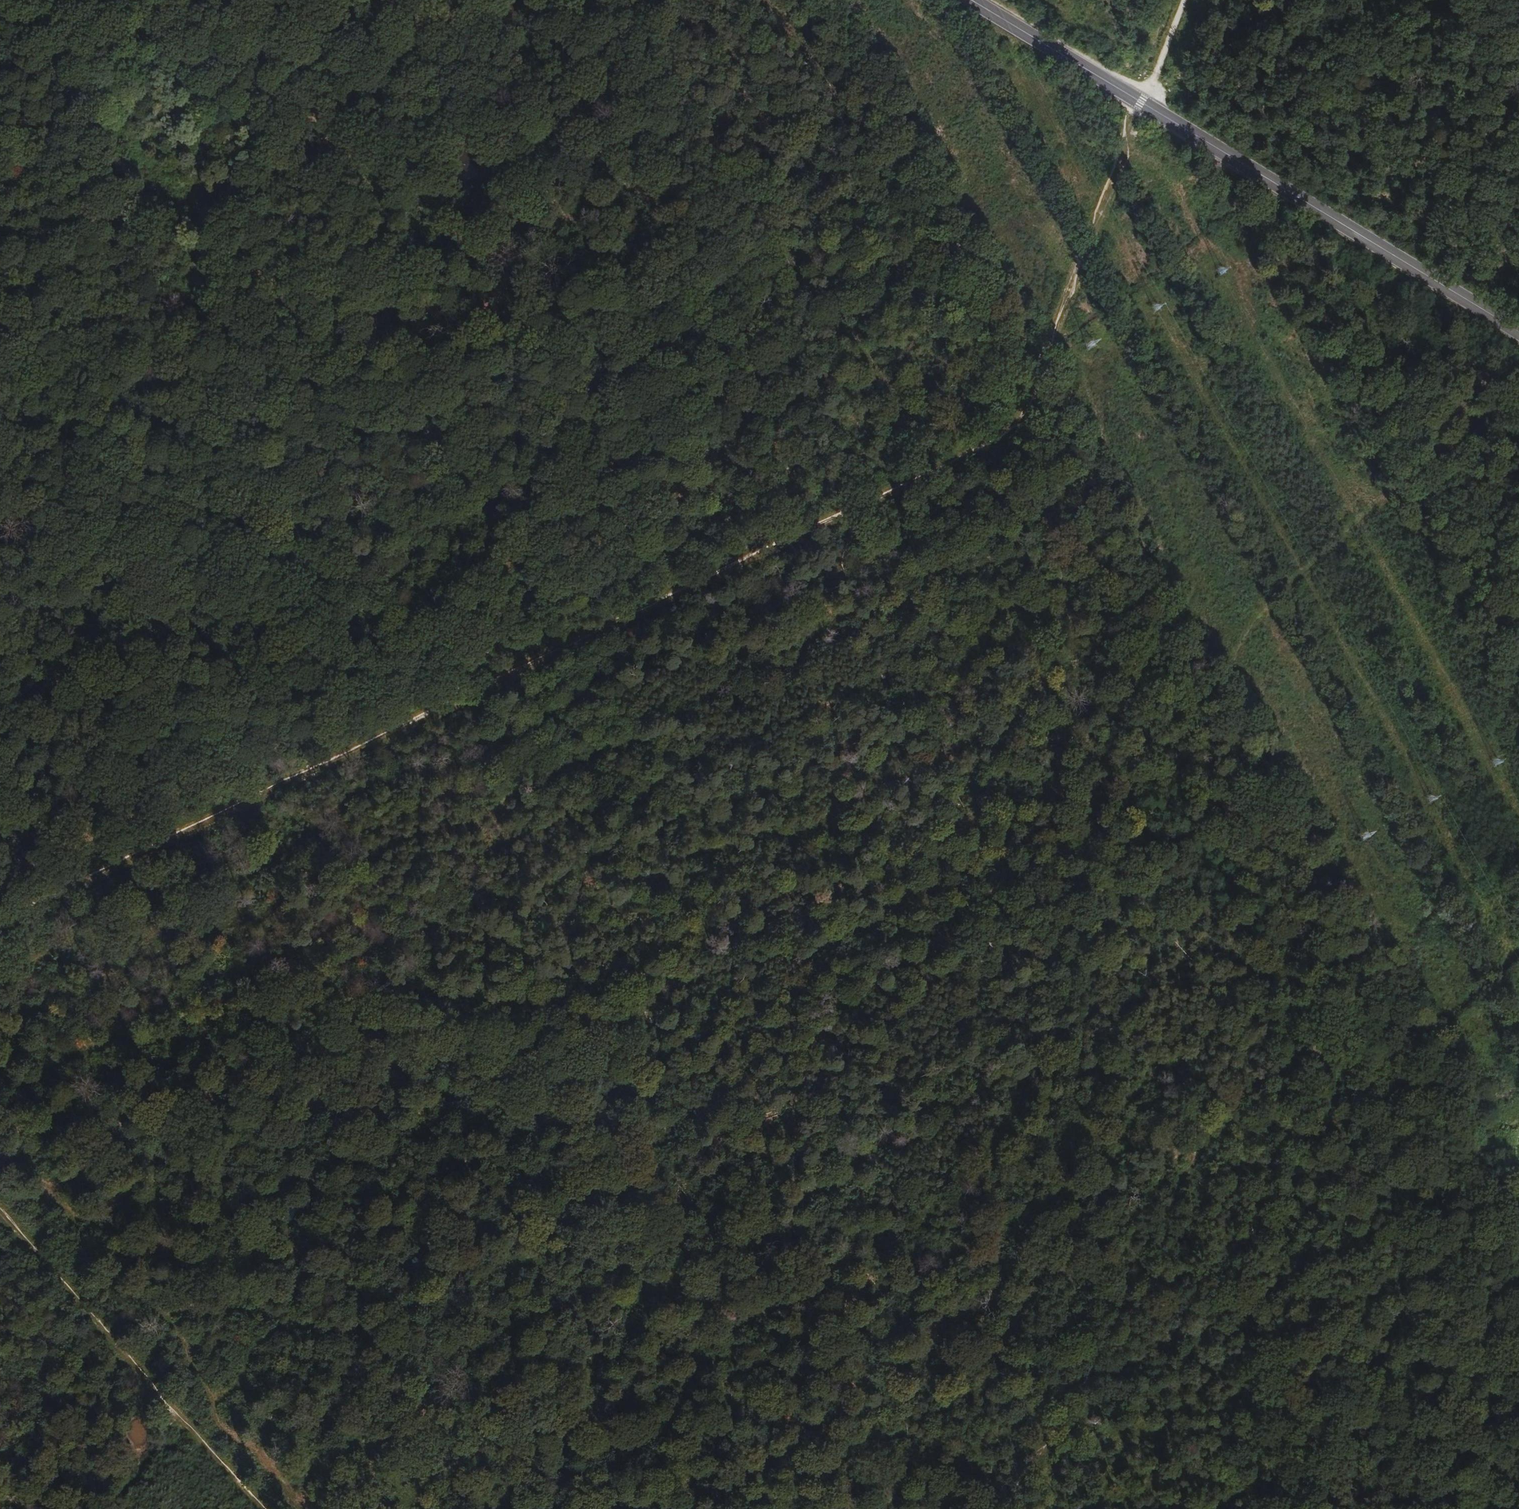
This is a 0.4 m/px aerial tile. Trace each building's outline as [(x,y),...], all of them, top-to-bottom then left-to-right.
[(181,1050),(193,1052),(195,1044),(183,1042),(181,1050)]
